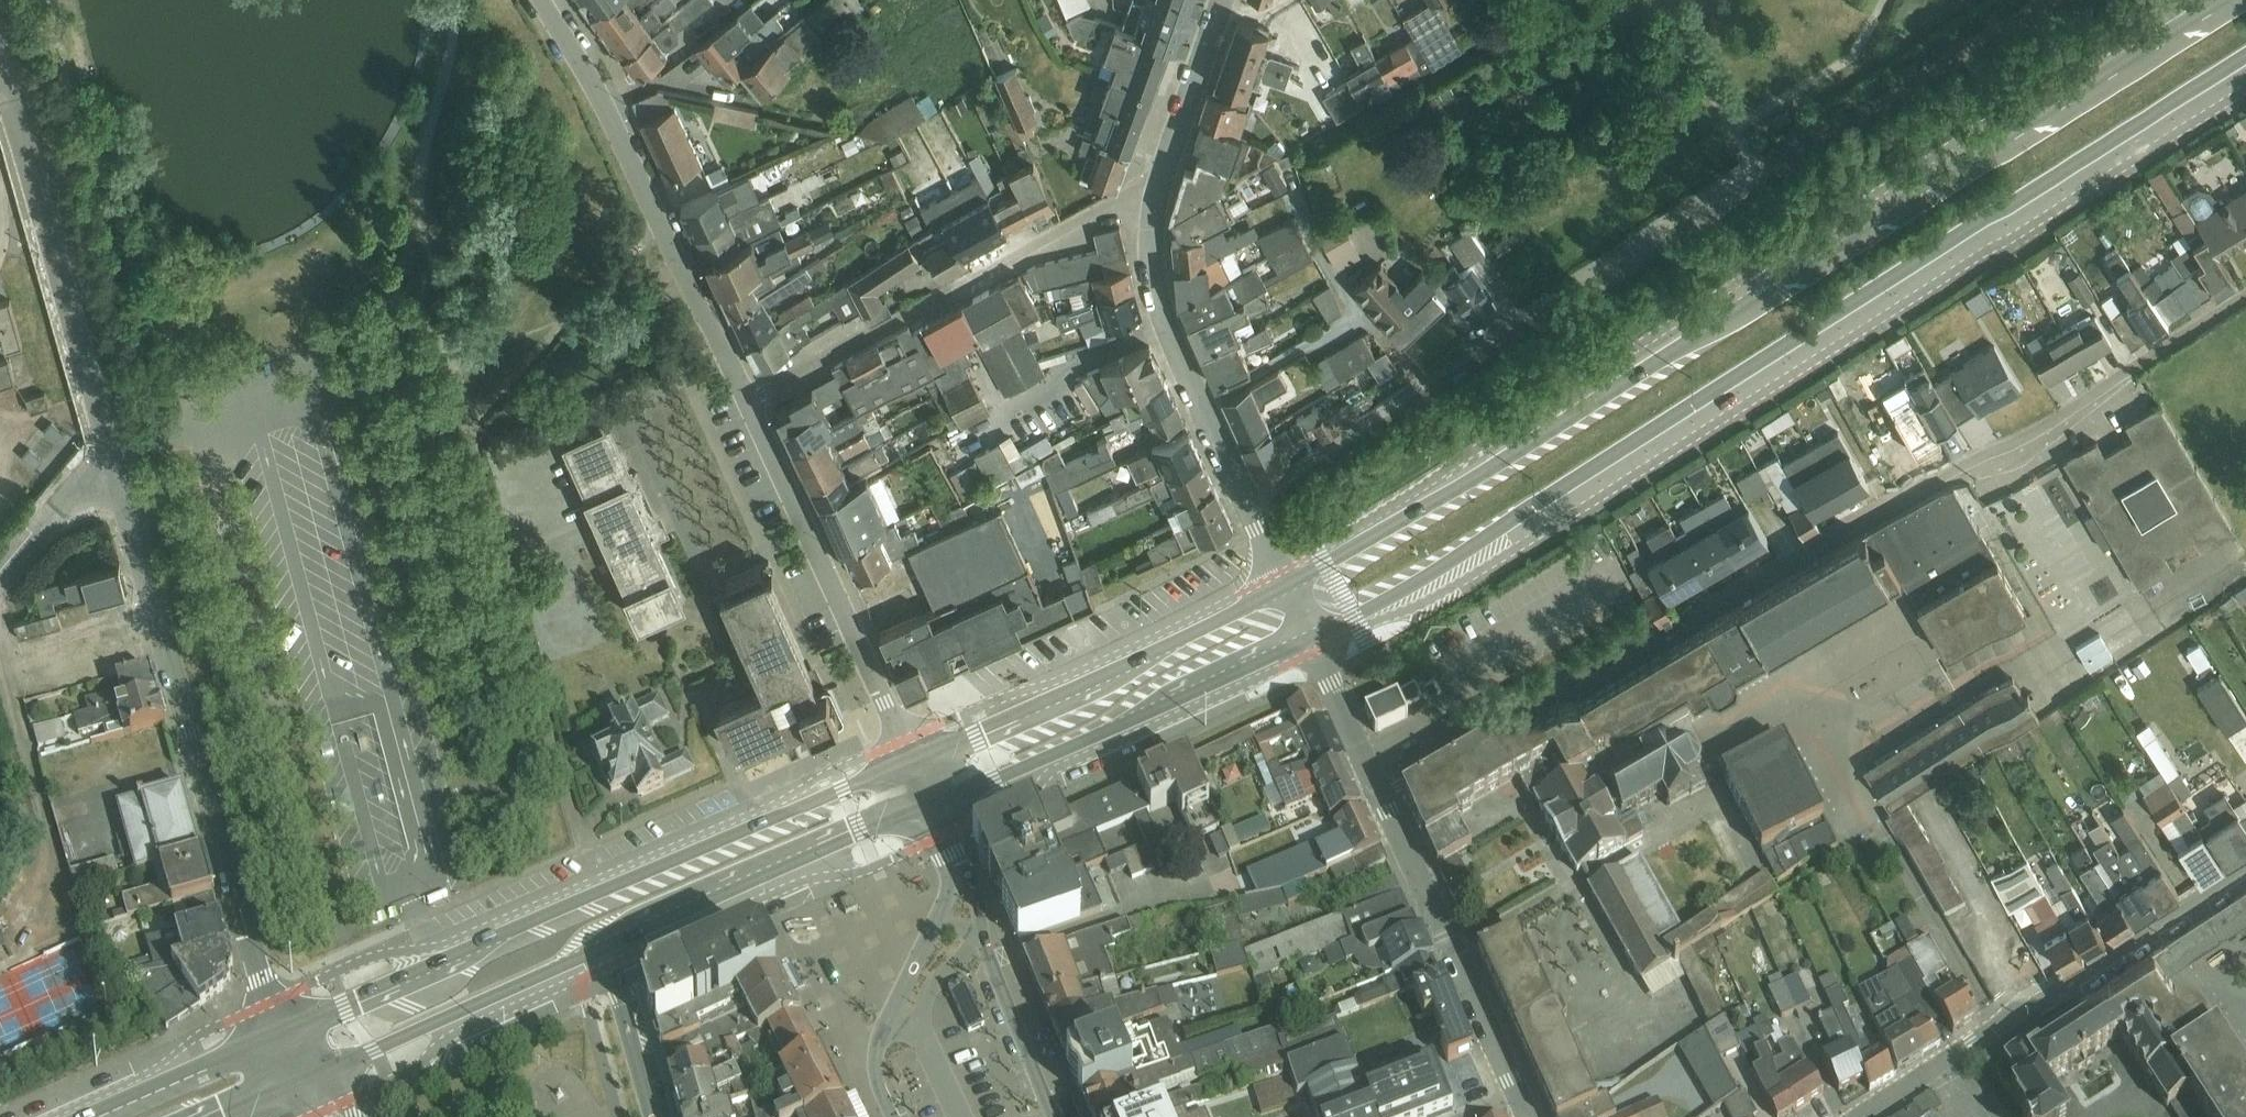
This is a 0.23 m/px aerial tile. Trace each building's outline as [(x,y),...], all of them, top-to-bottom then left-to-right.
[(593,11),(585,0),(582,0),(591,13),(593,11)] [(593,11),(608,0),(585,0),(593,11)] [(593,11),(610,35),(641,10),(652,2),(650,0),(608,0),(593,11)] [(610,35),(623,53),(654,28),(650,23),(676,2),(676,1),(676,0),(654,0),(652,2),(641,10),(610,35)] [(623,53),(638,72),(669,49),(663,41),(669,42),(680,33),(679,29),(714,0),(688,0),(654,28),(623,53)] [(807,16),(825,37),(864,5),(860,0),(826,0),(807,16)] [(1066,13),(1090,3),(1089,0),(1060,0),(1066,13)] [(1127,10),(1188,32),(1189,30),(1193,19),(1199,0),(1131,0),(1127,10)] [(1317,8),(1329,2),(1336,16),(1350,8),(1346,0),(1312,0),(1317,8)] [(1423,5),(1438,30),(1447,24),(1433,0),(1432,0),(1423,5)] [(751,2),(697,46),(712,65),(745,40),(742,37),(766,20),(752,3),(751,2)] [(1423,5),(1403,16),(1420,42),(1434,63),(1461,47),(1447,24),(1438,30),(1423,5)] [(712,65),(712,66),(725,83),(742,69),(771,45),(766,40),(784,25),(777,16),(781,12),(779,9),(777,10),(766,20),(742,37),(745,40),(712,65)] [(1127,10),(1123,22),(1181,43),(1181,44),(1184,45),(1188,32),(1127,10)] [(1047,12),(1037,17),(1049,37),(1058,32),(1047,12)] [(1080,13),(1067,18),(1072,34),(1089,40),(1094,27),(1098,17),(1080,13)] [(771,45),(742,69),(754,84),(762,93),(791,68),(786,62),(800,51),(805,57),(824,39),(805,18),(771,45)] [(1234,32),(1226,52),(1290,74),(1294,61),(1271,54),(1268,56),(1268,57),(1266,56),(1268,48),(1264,47),(1270,28),(1257,23),(1253,26),(1238,20),(1234,32)] [(1123,22),(1122,25),(1170,42),(1183,46),(1183,47),(1184,45),(1181,44),(1181,43),(1123,22)] [(1116,23),(1098,72),(1111,76),(1152,91),(1170,42),(1122,25),(1116,23)] [(1361,64),(1346,73),(1350,79),(1359,94),(1374,86),(1380,95),(1393,87),(1376,56),(1366,37),(1351,44),(1361,64)] [(1406,39),(1376,56),(1393,87),(1434,63),(1420,42),(1410,47),(1406,39)] [(838,43),(827,52),(859,88),(869,79),(838,43)] [(1226,52),(1215,84),(1246,95),(1252,79),(1256,81),(1259,73),(1262,74),(1262,76),(1263,79),(1285,86),(1290,74),(1226,52)] [(835,64),(823,73),(834,85),(845,76),(835,64)] [(1016,68),(996,76),(1014,117),(1024,138),(1035,132),(1031,122),(1038,118),(1016,68)] [(1105,107),(1094,136),(1102,139),(1131,150),(1152,91),(1111,76),(1100,105),(1105,107)] [(1350,79),(1337,87),(1352,112),(1365,104),(1359,94),(1350,79)] [(1207,94),(1199,121),(1202,122),(1240,135),(1252,102),(1246,95),(1215,84),(1212,95),(1207,94)] [(1337,87),(1323,95),(1338,120),(1352,112),(1337,87)] [(638,98),(632,101),(642,121),(669,179),(703,162),(670,91),(659,89),(638,98)] [(868,121),(859,133),(889,139),(898,133),(918,121),(939,108),(929,93),(917,102),(912,94),(868,121)] [(715,101),(712,117),(755,127),(759,111),(715,101)] [(939,108),(918,121),(925,132),(948,118),(942,108),(941,106),(939,108)] [(1014,117),(1005,122),(1026,165),(1010,173),(1032,218),(1055,206),(1022,139),(1024,138),(1014,117)] [(1202,122),(1195,141),(1204,144),(1200,158),(1238,173),(1250,139),(1240,135),(1202,122)] [(1084,137),(1080,150),(1089,153),(1080,176),(1117,189),(1131,150),(1102,139),(1101,143),(1084,137)] [(1264,145),(1258,161),(1260,165),(1281,153),(1264,145)] [(980,153),(969,158),(1007,230),(1032,218),(1010,173),(998,178),(1002,187),(997,189),(980,153)] [(967,155),(957,161),(974,196),(962,201),(966,209),(984,243),(985,242),(1007,230),(969,158),(967,155)] [(2201,295),(2236,272),(2226,254),(2245,241),(2245,190),(2201,218),(2158,155),(2143,165),(2187,230),(2167,243),(2201,295)] [(1181,183),(1170,217),(1212,193),(1235,180),(1238,178),(1238,173),(1200,158),(1199,161),(1197,166),(1195,171),(1186,168),(1181,183)] [(1276,163),(1263,170),(1275,193),(1288,186),(1276,163)] [(1212,193),(1170,217),(1177,228),(1172,229),(1173,238),(1204,234),(1204,233),(1204,231),(1231,217),(1230,216),(1250,205),(1235,180),(1212,193)] [(718,188),(681,205),(692,229),(729,213),(718,188)] [(954,192),(922,208),(932,228),(943,221),(964,254),(984,243),(966,209),(963,210),(954,192)] [(729,213),(692,229),(707,260),(778,225),(783,223),(802,213),(799,208),(780,218),(769,194),(729,213)] [(917,215),(906,221),(914,235),(925,229),(917,215)] [(1294,217),(1259,233),(1269,256),(1303,237),(1303,236),(1294,217)] [(778,225),(707,260),(720,288),(798,251),(815,242),(814,240),(834,232),(829,220),(809,229),(808,227),(784,238),(778,225)] [(932,228),(847,281),(862,309),(871,325),(893,313),(886,301),(884,301),(878,291),(922,263),(926,269),(935,263),(943,276),(968,261),(964,254),(943,221),(932,228)] [(1526,223),(1494,242),(1500,252),(1512,244),(1510,241),(1530,229),(1526,223)] [(1204,234),(1173,238),(1174,252),(1176,269),(1191,268),(1191,264),(1208,262),(1232,248),(1245,241),(1251,237),(1258,233),(1254,224),(1228,237),(1222,224),(1204,233),(1204,234)] [(1344,224),(1320,237),(1326,247),(1337,266),(1360,253),(1344,224)] [(1038,263),(1023,271),(1033,289),(1045,286),(1130,268),(1129,261),(1120,225),(1106,229),(1094,232),(1098,249),(1085,252),(1071,255),(1057,259),(1044,262),(1038,263)] [(1469,228),(1457,236),(1471,258),(1484,250),(1469,228)] [(1303,237),(1269,256),(1281,276),(1314,256),(1303,237)] [(1191,268),(1176,269),(1179,302),(1207,291),(1211,290),(1234,276),(1243,271),(1232,248),(1208,262),(1191,264),(1191,268)] [(798,251),(720,288),(731,312),(789,276),(784,267),(801,258),(798,251)] [(2123,300),(2145,333),(2186,305),(2168,278),(2155,287),(2131,252),(2116,262),(2136,292),(2123,300)] [(789,276),(731,312),(746,344),(779,324),(766,305),(775,299),(798,285),(813,276),(811,272),(824,264),(820,257),(807,265),(789,276)] [(1381,262),(1352,288),(1388,327),(1433,286),(1437,283),(1423,269),(1404,288),(1381,262)] [(1207,291),(1179,302),(1189,323),(1215,311),(1244,299),(1264,287),(1267,284),(1256,264),(1243,271),(1234,276),(1211,290),(1207,291)] [(1433,286),(1388,327),(1401,341),(1446,301),(1451,305),(1457,302),(1465,313),(1470,309),(1477,319),(1496,307),(1487,294),(1491,291),(1473,264),(1444,283),(1448,290),(1441,294),(1433,286)] [(1130,268),(1045,286),(1046,294),(1045,295),(1045,296),(1047,296),(1047,298),(1070,292),(1073,307),(1097,298),(1134,290),(1136,289),(1130,268)] [(2079,269),(2067,277),(2083,301),(2095,294),(2079,269)] [(1019,273),(1001,283),(1021,323),(1040,313),(1019,273)] [(746,344),(749,351),(759,370),(767,365),(780,358),(800,347),(800,346),(812,338),(801,322),(815,312),(816,315),(834,304),(843,320),(850,316),(862,309),(847,281),(814,302),(797,313),(779,324),(746,344)] [(2033,281),(2020,288),(2030,306),(2043,298),(2034,282),(2033,281)] [(1330,282),(1313,293),(1329,318),(1342,310),(1336,293),(1330,282)] [(963,304),(924,325),(949,368),(935,375),(944,391),(952,407),(961,425),(962,427),(991,411),(965,364),(972,361),(964,345),(980,335),(983,344),(979,346),(1005,395),(1046,373),(1039,359),(1033,347),(1025,332),(1024,329),(1022,324),(1021,323),(1001,283),(963,304)] [(1215,311),(1189,323),(1202,354),(1255,329),(1249,312),(1272,304),(1264,287),(1244,299),(1215,311)] [(1981,288),(1965,299),(1976,315),(1992,305),(1981,288)] [(1068,311),(1056,316),(1061,328),(1076,322),(1079,321),(1101,312),(1105,323),(1140,315),(1134,290),(1097,298),(1073,307),(1068,309),(1068,311)] [(810,293),(792,304),(797,313),(814,302),(810,293)] [(0,302),(0,337),(2,336),(7,349),(24,345),(11,299),(0,302)] [(2029,342),(2049,374),(2114,334),(2094,302),(2029,342)] [(1101,312),(1079,321),(1083,331),(1084,330),(1103,325),(1105,323),(1101,312)] [(1040,313),(1021,323),(1022,324),(1024,329),(1030,327),(1035,325),(1044,321),(1040,313)] [(908,324),(832,367),(833,368),(835,373),(845,392),(857,414),(860,413),(926,379),(935,375),(949,368),(924,325),(913,332),(908,324)] [(1255,329),(1202,354),(1216,384),(1245,371),(1250,368),(1241,352),(1273,339),(1266,324),(1255,329)] [(1030,327),(1025,332),(1033,347),(1043,343),(1035,325),(1030,327)] [(1103,325),(1084,330),(1090,344),(1108,338),(1103,325)] [(1362,332),(1350,340),(1364,363),(1376,355),(1362,332)] [(1904,332),(1885,344),(1893,357),(1912,346),(1904,332)] [(1350,340),(1338,347),(1352,370),(1364,363),(1350,340)] [(2001,342),(2001,405),(2028,389),(2001,342)] [(1149,344),(1083,374),(1101,402),(1112,391),(1115,397),(1122,394),(1137,387),(1138,389),(1164,377),(1149,344)] [(1338,347),(1326,354),(1340,378),(1352,370),(1338,347)] [(1326,354),(1313,362),(1326,386),(1340,378),(1326,354)] [(1882,355),(1870,362),(1876,372),(1888,365),(1882,355)] [(1866,356),(1846,369),(1858,388),(1860,390),(1879,377),(1876,372),(1870,362),(1866,356)] [(0,360),(0,385),(16,381),(9,357),(0,360)] [(1924,365),(1905,377),(1912,389),(1913,392),(1918,400),(1935,428),(1937,433),(1957,420),(1934,382),(1924,365)] [(1250,385),(1223,399),(1241,440),(1270,427),(1261,407),(1265,405),(1266,398),(1288,386),(1278,369),(1250,385)] [(1951,372),(1934,382),(1957,420),(1975,409),(1961,386),(1958,388),(1950,375),(1952,374),(1951,372)] [(835,373),(812,386),(822,404),(822,405),(845,392),(835,373)] [(935,375),(926,379),(934,396),(944,391),(935,375)] [(1891,376),(1882,381),(1883,383),(1889,394),(1917,438),(1917,439),(1935,428),(1918,400),(1913,392),(1904,397),(1891,376)] [(1116,426),(1106,430),(1109,438),(1131,428),(1128,418),(1174,397),(1164,377),(1138,389),(1137,387),(1122,394),(1127,407),(1110,415),(1111,417),(1116,426)] [(1083,380),(1075,385),(1092,411),(1100,407),(1083,380)] [(812,386),(808,389),(818,406),(822,404),(812,386)] [(786,401),(775,408),(785,430),(793,447),(825,431),(834,426),(822,405),(822,404),(818,406),(808,389),(799,394),(786,401)] [(45,391),(27,398),(32,412),(50,406),(45,391)] [(944,391),(934,396),(943,413),(952,407),(944,391)] [(1112,391),(1101,402),(1108,416),(1110,415),(1127,407),(1122,394),(1115,397),(1112,391)] [(1880,424),(1869,430),(1886,457),(1917,438),(1889,394),(1879,399),(1884,409),(1876,414),(1878,419),(1877,419),(1880,424)] [(1279,447),(1250,460),(1260,481),(1291,462),(1288,458),(1301,449),(1299,446),(1319,432),(1324,439),(1340,428),(1339,427),(1359,413),(1358,411),(1369,403),(1364,395),(1352,403),(1349,400),(1325,416),(1305,430),(1279,447)] [(2096,432),(2062,451),(2138,581),(2171,561),(2164,544),(2192,527),(2201,547),(2235,526),(2157,395),(2124,414),(2132,427),(2103,444),(2096,432)] [(1174,397),(1128,418),(1131,428),(1149,420),(1154,432),(1183,419),(1174,397)] [(1270,427),(1241,440),(1250,460),(1279,447),(1305,430),(1325,416),(1317,404),(1297,417),(1299,420),(1274,437),(1270,427)] [(952,407),(943,413),(952,431),(961,425),(952,407)] [(1782,411),(1778,414),(1784,425),(1792,420),(1795,418),(1789,407),(1786,409),(1782,411)] [(875,412),(834,433),(840,445),(881,423),(875,412)] [(1762,424),(1761,425),(1767,433),(1768,434),(1784,425),(1778,414),(1762,424)] [(881,423),(840,445),(847,458),(893,433),(886,421),(881,423)] [(42,424),(21,460),(38,471),(59,434),(42,424)] [(609,425),(563,446),(575,472),(620,452),(609,425)] [(1751,453),(1769,445),(1761,429),(1743,437),(1751,453)] [(1152,448),(1127,459),(1136,480),(1162,469),(1165,475),(1201,458),(1189,430),(1152,447),(1152,448)] [(1782,462),(1781,463),(1814,517),(1842,501),(1843,500),(1869,485),(1838,430),(1811,446),(1811,445),(1809,446),(1782,462)] [(825,431),(793,447),(802,465),(835,448),(825,431)] [(1001,442),(975,457),(991,486),(1004,479),(1016,472),(1023,468),(1039,459),(1041,458),(1055,451),(1059,449),(1079,437),(1075,431),(1052,444),(1046,435),(1020,450),(1011,434),(1000,440),(1001,442)] [(1066,464),(1046,473),(1053,492),(1117,463),(1107,439),(1099,443),(1101,448),(1066,464)] [(844,465),(811,483),(820,501),(853,484),(850,478),(890,457),(883,444),(844,465)] [(835,448),(802,465),(811,483),(844,465),(835,448)] [(1055,451),(1041,458),(1046,473),(1066,464),(1059,449),(1055,451)] [(620,452),(575,472),(586,498),(580,502),(606,561),(612,558),(626,590),(624,592),(638,620),(683,600),(654,536),(662,532),(655,518),(651,520),(620,452)] [(1777,456),(1758,467),(1770,488),(1779,504),(1782,502),(1805,540),(1822,530),(1821,530),(1819,526),(1817,523),(1814,517),(1781,463),(1777,456)] [(1165,475),(1087,511),(1093,523),(1155,494),(1164,513),(1166,512),(1173,525),(1222,502),(1215,487),(1201,458),(1165,475)] [(1023,468),(1016,472),(1022,482),(1045,471),(1039,459),(1023,468)] [(975,461),(951,475),(964,500),(988,486),(975,461)] [(902,463),(887,472),(893,482),(908,473),(902,463)] [(1758,467),(1737,479),(1748,500),(1770,488),(1758,467)] [(853,484),(820,501),(842,550),(846,548),(889,525),(870,482),(868,476),(853,484)] [(883,476),(870,482),(889,525),(894,522),(902,518),(883,476)] [(1561,699),(1403,789),(1438,865),(1470,846),(1453,815),(1457,813),(1463,814),(1472,809),(1475,802),(1515,778),(1520,780),(1531,799),(1534,797),(1587,769),(1594,765),(1598,763),(1595,758),(1615,746),(1607,733),(1684,688),(1693,700),(1708,692),(1719,696),(1736,687),(1738,671),(1886,583),(1897,580),(1945,653),(2026,605),(1953,481),(1582,696),(1561,699)] [(2066,488),(2052,495),(2067,524),(2081,517),(2066,488)] [(1725,491),(1703,504),(1736,561),(1769,542),(1748,506),(1737,512),(1725,491)] [(1152,556),(1136,564),(1139,570),(1201,541),(1233,526),(1222,502),(1173,525),(1177,533),(1148,547),(1152,556)] [(1703,504),(1679,518),(1692,538),(1682,544),(1704,580),(1736,561),(1703,504)] [(964,505),(939,517),(943,526),(946,532),(971,521),(964,505)] [(926,541),(909,550),(936,609),(956,599),(1025,567),(1027,567),(1012,535),(1004,517),(1003,516),(999,508),(977,518),(971,521),(946,532),(926,541)] [(889,525),(846,548),(857,572),(908,550),(909,550),(926,541),(924,536),(919,538),(916,531),(902,538),(894,522),(889,525)] [(1670,524),(1647,537),(1659,557),(1648,564),(1668,600),(1704,580),(1682,544),(1670,524)] [(1077,559),(1062,564),(1069,584),(1084,578),(1080,568),(1077,559)] [(751,693),(715,708),(736,754),(784,732),(793,751),(809,744),(804,733),(799,736),(795,726),(806,720),(811,729),(813,729),(815,728),(840,717),(841,717),(841,716),(841,715),(840,713),(829,688),(828,687),(827,686),(826,687),(818,690),(808,668),(782,611),(766,573),(773,570),(769,560),(726,580),(730,588),(721,591),(757,673),(764,687),(751,693)] [(1096,560),(1080,568),(1084,578),(1085,582),(1089,592),(1090,592),(1104,586),(1096,560)] [(120,562),(36,588),(43,613),(56,610),(53,598),(72,592),(75,593),(84,591),(87,587),(91,600),(128,590),(120,562)] [(936,609),(880,633),(883,640),(893,635),(894,639),(893,640),(892,641),(891,642),(891,643),(891,644),(891,645),(891,646),(891,647),(899,665),(895,667),(906,691),(930,680),(928,676),(932,675),(934,679),(954,669),(945,649),(965,640),(974,660),(1094,606),(1095,605),(1090,594),(1090,592),(1089,592),(1085,582),(1044,600),(1028,566),(1027,567),(1025,567),(956,599),(936,609)] [(2158,572),(2142,581),(2148,591),(2164,582),(2158,572)] [(2090,586),(2101,603),(2119,592),(2107,575),(2090,586)] [(2234,588),(2242,598),(2244,596),(2245,600),(2245,580),(2234,588)] [(2128,608),(2073,644),(2087,666),(2142,631),(2128,608)] [(43,613),(15,621),(19,637),(63,625),(58,610),(56,610),(43,613)] [(2132,657),(2146,674),(2193,637),(2179,620),(2132,657)] [(2038,640),(2055,669),(2070,661),(2054,631),(2038,640)] [(893,635),(883,640),(887,649),(891,647),(891,646),(891,645),(891,644),(891,643),(891,642),(892,641),(893,640),(894,639),(893,635)] [(2198,637),(2186,646),(2200,665),(2212,656),(2198,637)] [(887,649),(884,651),(888,661),(892,669),(895,667),(899,665),(891,647),(887,649)] [(816,664),(808,668),(818,690),(826,687),(816,664)] [(1862,764),(1891,807),(2035,712),(2011,669),(1862,764)] [(2196,684),(2224,728),(2245,714),(2245,712),(2218,670),(2196,684)] [(107,697),(86,703),(91,716),(159,697),(151,672),(151,671),(117,680),(121,692),(108,695),(107,697)] [(757,673),(745,679),(751,693),(764,687),(757,673)] [(1394,698),(1365,710),(1376,733),(1408,718),(1404,710),(1421,701),(1441,688),(1433,675),(1394,698)] [(159,697),(75,720),(80,737),(104,730),(108,742),(166,725),(159,697)] [(604,749),(591,754),(614,798),(633,789),(639,802),(697,774),(688,755),(679,759),(663,766),(647,733),(665,724),(671,721),(660,698),(609,721),(616,734),(600,742),(604,749)] [(1293,723),(1256,740),(1260,750),(1269,745),(1273,744),(1283,739),(1323,721),(1314,700),(1288,711),(1293,723)] [(2075,702),(2069,709),(2074,713),(2072,716),(2081,723),(2091,709),(2083,702),(2080,706),(2075,702)] [(1323,721),(1283,739),(1287,747),(1294,744),(1299,756),(1303,754),(1337,739),(1331,725),(1328,719),(1323,721)] [(2245,764),(2245,763),(2245,720),(2228,728),(2245,764)] [(62,724),(35,731),(40,749),(67,742),(62,724)] [(1781,727),(1716,757),(1778,881),(1838,847),(1781,727)] [(1251,729),(1188,758),(1193,769),(1255,739),(1251,729)] [(1641,761),(1597,787),(1616,824),(1662,797),(1665,801),(1668,801),(1671,805),(1706,786),(1696,769),(1699,759),(1690,742),(1679,739),(1674,730),(1636,751),(1641,761)] [(1278,764),(1268,769),(1275,785),(1312,775),(1342,761),(1346,760),(1337,739),(1303,754),(1308,765),(1281,773),(1279,764),(1278,764)] [(2160,739),(2149,746),(2168,774),(2167,775),(2178,793),(2191,786),(2178,767),(2160,739)] [(1269,745),(1260,750),(1268,769),(1278,764),(1269,745)] [(1140,781),(1137,782),(1138,783),(1151,812),(1176,801),(1193,841),(1219,829),(1202,790),(1193,769),(1188,758),(1186,759),(1184,760),(1185,761),(1176,765),(1147,779),(1144,780),(1140,782),(1140,781)] [(1160,768),(1145,775),(1147,779),(1176,765),(1176,764),(1174,761),(1159,768),(1160,768)] [(1312,775),(1275,785),(1276,787),(1285,807),(1286,811),(1321,795),(1330,818),(1361,805),(1345,768),(1342,761),(1312,775)] [(1587,769),(1534,797),(1578,875),(1628,845),(1645,836),(1635,821),(1619,830),(1616,824),(1597,787),(1587,769)] [(1210,772),(1198,777),(1207,800),(1219,795),(1210,772)] [(1036,811),(973,839),(991,880),(1052,854),(1096,835),(1135,819),(1147,813),(1151,812),(1138,783),(1137,782),(1136,781),(1065,813),(1059,801),(1036,811)] [(1276,787),(1264,792),(1273,812),(1285,807),(1276,787)] [(206,853),(188,790),(121,808),(138,872),(162,865),(206,853)] [(2176,839),(2198,873),(2245,842),(2223,808),(2176,839)] [(1315,846),(1248,874),(1257,897),(1269,895),(1281,893),(1304,882),(1331,871),(1381,848),(1376,835),(1364,811),(1334,826),(1328,842),(1316,848),(1315,846)] [(1146,845),(1123,855),(1133,879),(1169,864),(1158,838),(1147,813),(1135,819),(1146,844),(1146,845)] [(1265,818),(1223,836),(1230,854),(1241,849),(1239,846),(1272,832),(1265,818)] [(1052,854),(991,880),(1003,907),(1064,880),(1060,871),(1078,862),(1083,872),(1086,870),(1107,861),(1096,835),(1052,854)] [(1221,835),(1210,840),(1219,860),(1229,855),(1221,835)] [(1381,848),(1331,871),(1337,883),(1358,873),(1359,874),(1387,862),(1381,848)] [(1680,924),(1639,852),(1586,883),(1640,978),(1670,957),(1658,936),(1680,924)] [(216,893),(206,853),(162,865),(172,905),(216,893)] [(2043,862),(2059,886),(2073,878),(2058,853),(2043,862)] [(2038,935),(2057,965),(2180,885),(2160,855),(2038,935)] [(1120,856),(1107,862),(1113,877),(1127,871),(1120,856)] [(115,862),(71,875),(75,891),(120,878),(115,862)] [(1680,924),(1658,936),(1670,957),(1693,943),(1778,891),(1765,869),(1680,924)] [(1064,880),(1003,907),(1019,942),(1104,911),(1086,870),(1083,872),(1064,880)] [(1395,879),(1346,900),(1351,913),(1401,893),(1395,879)] [(1246,899),(1235,900),(1239,919),(1290,906),(1288,902),(1309,894),(1304,882),(1281,893),(1269,895),(1257,897),(1246,899)] [(124,895),(127,911),(170,904),(167,888),(124,895)] [(1351,913),(1343,916),(1352,941),(1412,918),(1401,893),(1351,913)] [(192,931),(148,943),(152,961),(155,972),(229,951),(214,896),(185,904),(192,931)] [(853,898),(841,904),(847,916),(859,910),(853,898)] [(1230,906),(1199,915),(1202,927),(1212,924),(1219,951),(1243,945),(1236,918),(1233,919),(1230,906)] [(1144,915),(1026,958),(1034,976),(1044,1002),(1081,986),(1115,977),(1105,953),(1116,949),(1113,942),(1149,930),(1144,915)] [(1343,916),(1246,953),(1251,968),(1255,979),(1341,946),(1352,941),(1343,916)] [(1352,941),(1341,946),(1347,962),(1353,960),(1355,962),(1356,965),(1360,967),(1363,970),(1368,973),(1372,974),(1377,974),(1380,973),(1382,973),(1384,976),(1398,971),(1433,957),(1421,929),(1418,931),(1412,918),(1352,941)] [(1905,918),(1896,924),(1908,945),(1917,939),(1905,918)] [(1477,951),(1553,1116),(1571,1116),(1597,1103),(1563,1029),(1567,1022),(1561,1010),(1554,1009),(1517,932),(1477,951)] [(2001,1094),(2016,1116),(2068,1116),(2060,1095),(2124,1053),(2171,1116),(2245,1116),(2245,1082),(2156,936),(1981,1061),(2001,1094)] [(699,963),(683,970),(699,1009),(777,973),(761,942),(760,941),(753,939),(699,963)] [(1219,951),(1211,953),(1218,976),(1251,968),(1246,953),(1243,945),(1219,951)] [(1340,947),(1327,952),(1332,966),(1345,961),(1340,947)] [(151,973),(132,978),(141,992),(168,1033),(203,1010),(215,1001),(224,994),(231,986),(232,984),(234,977),(234,975),(233,963),(229,951),(155,972),(151,973)] [(2011,971),(2022,987),(2053,967),(2042,951),(2011,971)] [(1356,1001),(1340,1007),(1344,1016),(1360,1010),(1371,1006),(1403,993),(1414,989),(1441,978),(1433,957),(1398,971),(1400,978),(1384,984),(1386,988),(1356,999),(1356,1001)] [(152,961),(126,968),(132,978),(151,973),(155,972),(152,961)] [(1709,1022),(1724,1012),(1702,966),(1686,976),(1709,1022)] [(787,969),(777,973),(789,996),(799,990),(787,969)] [(1792,969),(1779,975),(1797,1012),(1811,1005),(1798,977),(1796,978),(1792,969)] [(659,988),(647,993),(657,1028),(699,1009),(683,970),(670,976),(656,982),(659,988)] [(1887,982),(1880,986),(1922,1058),(1940,1048),(1938,1045),(1940,1039),(1932,1025),(1924,1020),(1920,1022),(1907,1001),(1914,997),(1897,970),(1887,976),(1887,982)] [(1834,972),(1818,980),(1825,995),(1833,1013),(1864,1080),(1870,1091),(1894,1077),(1879,1047),(1870,1051),(1865,1040),(1859,1042),(1853,1029),(1844,1010),(1849,1007),(1834,972)] [(699,1009),(657,1028),(663,1050),(789,996),(777,973),(699,1009)] [(1779,975),(1768,980),(1772,988),(1769,990),(1782,1018),(1797,1012),(1779,975)] [(1887,976),(1858,991),(1898,1073),(1922,1058),(1880,986),(1887,982),(1887,976)] [(1081,986),(1044,1002),(1053,1024),(1113,1004),(1122,1001),(1115,977),(1081,986)] [(1441,978),(1414,989),(1420,1007),(1425,1018),(1430,1016),(1433,1023),(1441,1044),(1444,1050),(1448,1061),(1471,1053),(1470,1052),(1471,1052),(1464,1035),(1441,978)] [(1931,996),(1953,1033),(1980,1015),(1978,1011),(1969,995),(1972,993),(1965,984),(1960,987),(1956,980),(1931,996)] [(967,982),(950,990),(969,1033),(986,1026),(967,982)] [(1414,989),(1403,993),(1411,1011),(1420,1007),(1414,989)] [(1113,1004),(1053,1024),(1067,1059),(1125,1037),(1121,1025),(1164,1010),(1158,992),(1122,1001),(1113,1004)] [(789,996),(663,1050),(665,1057),(670,1075),(714,1057),(716,1063),(728,1058),(724,1047),(736,1043),(747,1039),(758,1035),(801,1019),(789,996)] [(1284,1003),(1268,1010),(1271,1020),(1282,1015),(1288,1013),(1284,1003)] [(1282,1015),(1271,1020),(1279,1042),(1296,1035),(1288,1013),(1282,1015)] [(1833,1013),(1818,1020),(1834,1053),(1822,1058),(1839,1092),(1864,1080),(1833,1013)] [(1711,1028),(1706,1031),(1719,1056),(1721,1060),(1741,1050),(1726,1017),(1711,1028)] [(1765,1017),(1753,1023),(1763,1042),(1770,1039),(1776,1048),(1778,1047),(1784,1058),(1771,1063),(1775,1072),(1793,1112),(1823,1093),(1790,1038),(1784,1041),(1777,1027),(1771,1030),(1765,1017)] [(736,1043),(724,1047),(728,1058),(739,1053),(745,1065),(809,1034),(801,1019),(758,1035),(747,1039),(751,1047),(740,1052),(736,1043)] [(1277,1042),(1281,1053),(1289,1075),(1296,1097),(1308,1093),(1317,1116),(1374,1116),(1336,1019),(1301,1033),(1296,1035),(1279,1042),(1277,1042)] [(1169,1021),(1149,1028),(1150,1032),(1155,1047),(1157,1054),(1165,1051),(1171,1066),(1171,1067),(1182,1063),(1244,1041),(1239,1027),(1177,1048),(1169,1021)] [(1859,1026),(1853,1029),(1859,1042),(1865,1040),(1859,1026)] [(1404,1027),(1367,1042),(1380,1074),(1416,1056),(1404,1027)] [(1084,1098),(1092,1116),(1096,1116),(1125,1105),(1177,1088),(1189,1084),(1232,1070),(1281,1053),(1277,1042),(1273,1031),(1244,1041),(1182,1063),(1171,1067),(1152,1073),(1084,1098)] [(1125,1037),(1067,1059),(1084,1098),(1152,1073),(1171,1067),(1171,1066),(1165,1051),(1157,1054),(1155,1047),(1150,1032),(1139,1036),(1138,1033),(1125,1037)] [(751,1074),(740,1080),(745,1090),(769,1078),(819,1054),(809,1034),(745,1065),(751,1074)] [(824,1047),(840,1080),(853,1074),(838,1041),(824,1047)] [(1753,1074),(1776,1116),(1785,1116),(1793,1112),(1775,1072),(1771,1063),(1764,1047),(1762,1048),(1763,1050),(1754,1053),(1760,1068),(1753,1074)] [(1281,1053),(1232,1070),(1240,1090),(1274,1080),(1289,1075),(1281,1053)] [(752,1111),(754,1116),(809,1116),(843,1101),(819,1054),(769,1078),(775,1092),(755,1100),(753,1105),(752,1111)] [(714,1057),(670,1075),(676,1097),(722,1076),(716,1063),(714,1057)] [(676,1097),(682,1116),(698,1116),(704,1115),(720,1110),(729,1107),(737,1105),(750,1101),(745,1090),(740,1080),(735,1070),(722,1076),(676,1097)] [(1289,1075),(1274,1080),(1278,1092),(1288,1088),(1292,1098),(1296,1097),(1289,1075)] [(1096,1116),(1165,1116),(1210,1102),(1206,1087),(1192,1091),(1189,1084),(1177,1088),(1179,1095),(1127,1113),(1125,1105),(1096,1116)] [(1724,1105),(1730,1116),(1757,1116),(1758,1116),(1745,1093),(1744,1093),(1738,1084),(1734,1086),(1738,1095),(1724,1105)] [(1269,1114),(1260,1116),(1274,1116),(1282,1114),(1283,1116),(1317,1116),(1308,1093),(1296,1097),(1292,1098),(1267,1107),(1269,1114)] [(843,1101),(851,1116),(866,1116),(864,1113),(855,1095),(843,1101)] [(1057,1107),(1062,1116),(1090,1116),(1081,1096),(1057,1107)] [(1571,1116),(1604,1116),(1613,1113),(1607,1098),(1597,1103),(1571,1116)] [(1165,1116),(1202,1116),(1218,1111),(1215,1102),(1217,1101),(1217,1099),(1210,1102),(1165,1116)] [(1657,1100),(1619,1116),(1665,1116),(1657,1100)] [(809,1116),(851,1116),(843,1101),(809,1116)] [(698,1116),(732,1116),(729,1107),(720,1110),(704,1115),(698,1116)] [(1902,1116),(1922,1116),(1916,1108),(1902,1116)]
